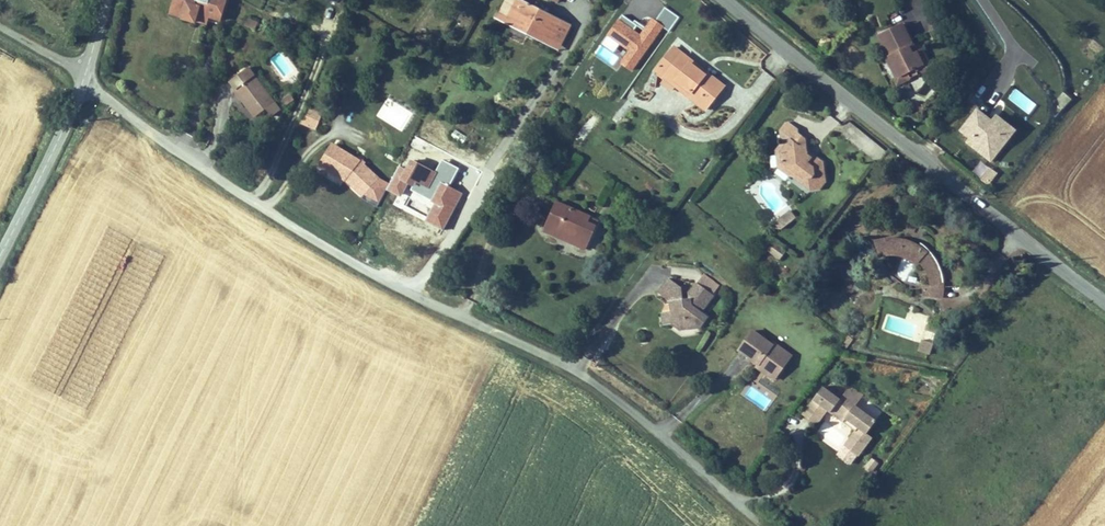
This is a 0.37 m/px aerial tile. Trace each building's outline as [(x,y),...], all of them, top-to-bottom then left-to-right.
[(172,16),(184,19),(185,22),(197,25),(199,23),(208,26),(210,20),(223,24),(229,0),(176,0),(172,16)] [(561,46),(514,22),(524,3),(519,0),(509,0),(498,22),(558,52),(561,46)] [(524,3),(514,22),(561,46),(571,26),(554,18),(552,22),(545,18),(547,14),(549,10),(537,4),(534,8),(524,3)] [(680,18),(664,7),(654,21),(663,27),(662,28),(669,33),(680,18)] [(607,37),(628,52),(619,65),(631,73),(662,28),(663,27),(654,21),(652,19),(645,28),(635,20),(633,23),(622,15),(607,37)] [(256,30),(259,22),(248,18),(245,26),(256,30)] [(895,26),(875,37),(888,61),(899,79),(921,66),(914,54),(909,57),(905,51),(908,49),(895,26)] [(654,73),(663,80),(660,84),(671,92),(674,88),(677,90),(679,86),(698,101),(704,93),(713,100),(725,86),(674,47),(654,73)] [(920,51),(914,54),(921,66),(899,79),(888,61),(884,63),(897,86),(930,67),(920,51)] [(283,111),(250,69),(231,83),(237,90),(235,92),(256,119),(267,110),(274,119),(283,111)] [(705,112),(713,100),(704,93),(698,101),(679,86),(677,90),(705,112)] [(284,109),(295,101),(290,94),(279,103),(284,109)] [(309,107),(301,124),(317,131),(324,114),(309,107)] [(917,111),(916,119),(927,120),(927,111),(917,111)] [(999,129),(983,116),(966,135),(977,144),(978,142),(994,156),(1009,138),(999,129)] [(847,120),(839,130),(876,162),(884,151),(847,120)] [(796,128),(788,122),(785,123),(780,131),(796,128)] [(978,142),(977,144),(972,149),(996,169),(1022,138),(1004,123),(999,129),(1009,138),(994,156),(978,142)] [(780,131),(781,139),(783,140),(786,143),(779,153),(781,163),(791,170),(797,169),(799,176),(804,179),(805,186),(811,190),(822,188),(826,183),(823,181),(826,177),(825,161),(816,155),(811,156),(809,154),(809,144),(802,143),(799,142),(798,140),(796,128),(780,131)] [(454,130),(451,138),(465,143),(468,135),(454,130)] [(786,143),(783,140),(774,153),(777,169),(789,178),(793,178),(805,186),(804,179),(799,176),(797,169),(791,170),(781,163),(779,153),(786,143)] [(380,203),(390,183),(380,178),(363,161),(333,143),(319,166),(347,183),(362,197),(364,195),(380,203)] [(556,202),(543,233),(586,251),(596,227),(588,223),(591,217),(556,202)] [(779,232),(796,219),(790,211),(773,223),(773,230),(779,232)] [(935,281),(937,288),(929,289),(930,301),(950,300),(951,295),(950,288),(950,284),(948,279),(947,274),(943,265),(939,257),(932,247),(930,251),(918,244),(915,243),(911,242),(905,241),(889,243),(891,259),(903,258),(905,258),(908,259),(914,262),(924,269),(925,266),(927,267),(929,270),(931,273),(933,276),(935,281)] [(780,260),(785,252),(772,243),(766,251),(780,260)] [(891,259),(889,243),(878,244),(880,261),(891,259)] [(704,274),(696,284),(713,296),(720,286),(704,274)] [(695,283),(683,300),(681,288),(668,278),(657,294),(669,302),(670,313),(661,314),(662,327),(671,326),(680,332),(700,329),(707,317),(702,313),(714,296),(713,296),(696,284),(695,283)] [(944,337),(946,332),(939,329),(937,335),(944,337)] [(788,361),(779,354),(783,350),(773,343),(772,345),(753,331),(739,351),(758,365),(759,365),(760,363),(778,375),(788,361)] [(930,355),(933,344),(922,341),(919,352),(930,355)] [(788,361),(791,356),(783,350),(779,354),(788,361)] [(778,375),(760,363),(759,365),(758,365),(756,367),(774,380),(778,375)] [(872,438),(867,435),(874,424),(872,423),(873,420),(855,407),(864,394),(850,385),(840,400),(823,388),(802,417),(816,427),(827,412),(854,431),(842,447),(858,458),(872,438)] [(871,459),(865,468),(872,473),(879,464),(871,459)]
